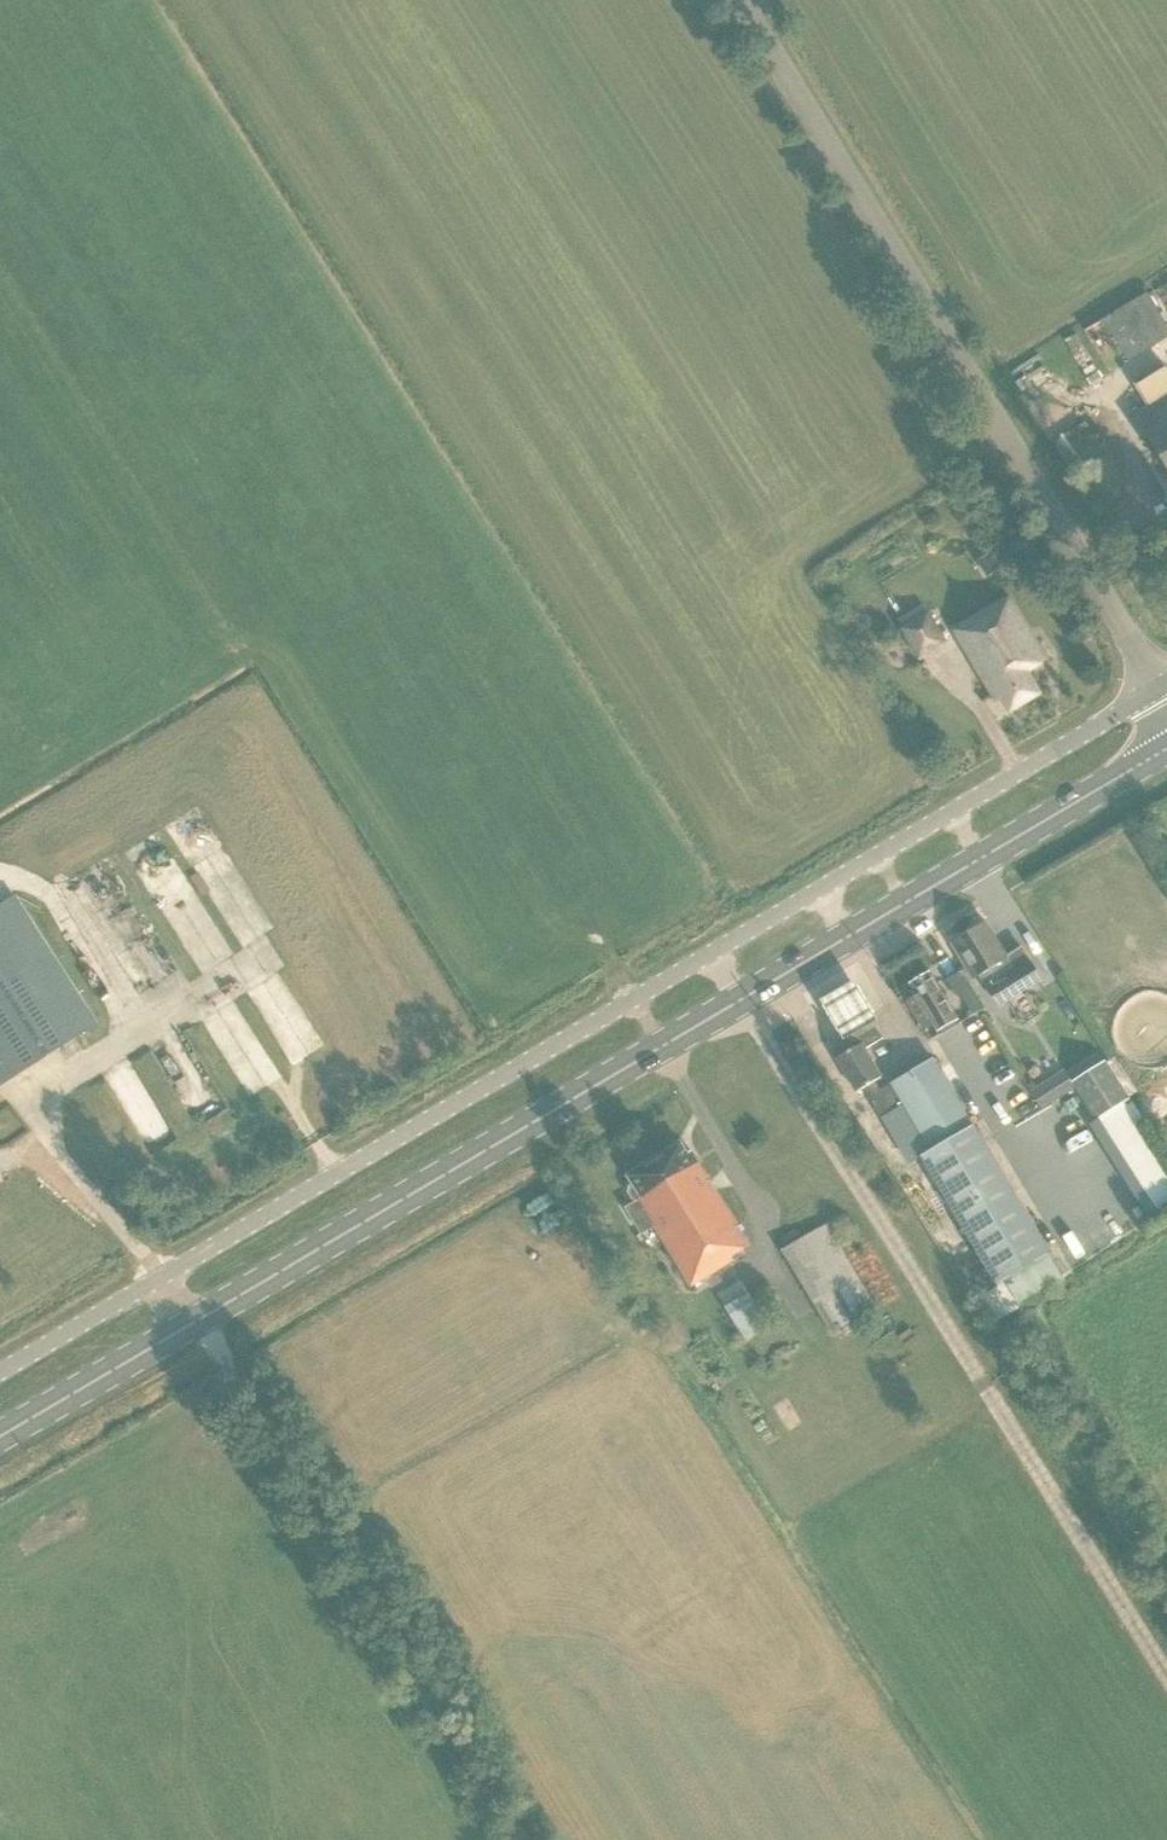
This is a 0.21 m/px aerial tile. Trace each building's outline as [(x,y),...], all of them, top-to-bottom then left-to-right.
[(1085,330),(1110,371),(1166,337),(1166,326),(1147,293),(1085,330)] [(1132,392),(1143,409),(1136,413),(1166,466),(1166,371),(1132,392)] [(1053,442),(1068,468),(1101,447),(1086,421),(1053,442)] [(1001,699),(1008,711),(1041,692),(1028,670),(1046,659),(1009,598),(955,630),(997,701),(1001,699)] [(929,611),(902,627),(920,657),(947,640),(929,611)] [(95,1022),(14,895),(0,905),(0,1083),(95,1022)] [(979,974),(998,1005),(998,1006),(1042,980),(1023,947),(1018,949),(1007,956),(985,921),(958,938),(959,939),(952,944),(973,978),(979,974)] [(910,983),(917,996),(907,1001),(921,1024),(930,1018),(937,1031),(958,1019),(930,971),(910,983)] [(854,977),(820,997),(844,1037),(878,1017),(854,977)] [(1023,992),(1007,1009),(1027,1027),(1043,1010),(1023,992)] [(934,1057),(933,1058),(879,1089),(874,1081),(882,1076),(865,1048),(883,1037),(869,1014),(844,1029),(851,1042),(858,1037),(862,1043),(836,1058),(856,1092),(863,1088),(882,1120),(904,1107),(930,1151),(920,1157),(997,1286),(1005,1281),(1019,1304),(1063,1278),(1049,1254),(1050,1253),(934,1057)] [(1072,1083),(1095,1118),(1097,1121),(1131,1099),(1106,1061),(1072,1083)] [(1031,1072),(1022,1078),(1041,1106),(1062,1092),(1054,1080),(1041,1088),(1031,1072)] [(227,1102),(188,1117),(194,1133),(233,1118),(227,1102)] [(686,1155),(680,1145),(630,1176),(643,1197),(626,1207),(642,1233),(654,1225),(691,1286),(734,1260),(731,1256),(750,1245),(693,1151),(686,1155)] [(876,1309),(861,1283),(826,1224),(782,1249),(832,1334),(876,1309)] [(725,1307),(746,1340),(769,1325),(748,1292),(725,1307)]
